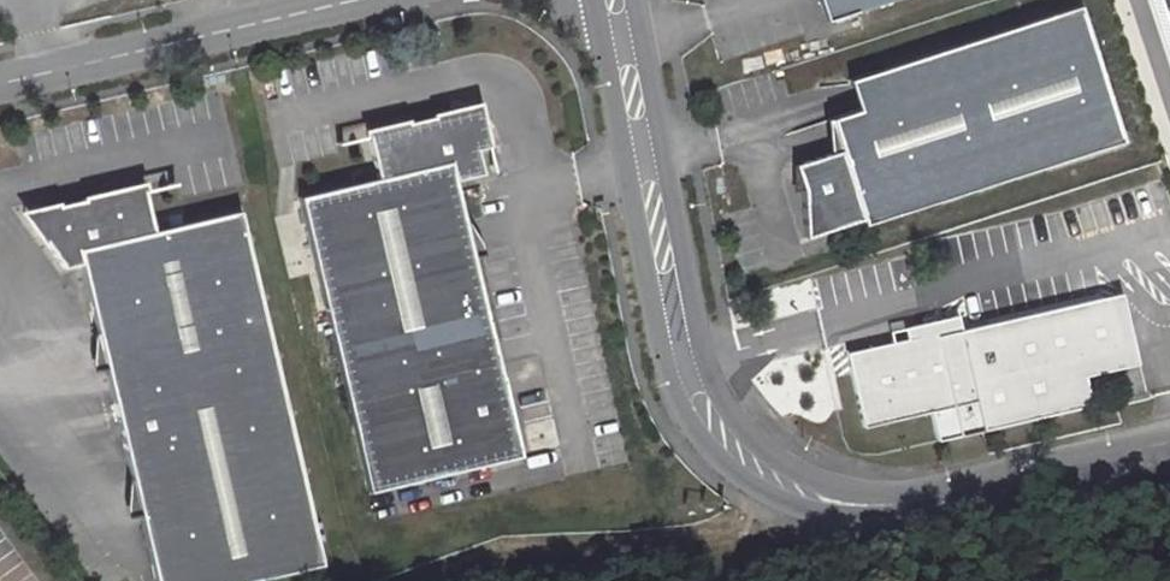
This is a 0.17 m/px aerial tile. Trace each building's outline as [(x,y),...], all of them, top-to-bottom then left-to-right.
[(829,27),(912,0),(820,0),(829,27)] [(1169,39),(1169,0),(1157,0),(1169,39)] [(863,117),(829,128),(839,158),(788,175),(806,229),(796,232),(794,244),(860,223),(862,228),(1116,143),(1074,14),(882,79),(891,108),(863,117)] [(415,36),(417,49),(440,45),(438,32),(415,36)] [(882,79),(854,88),(863,117),(891,108),(882,79)] [(382,183),(303,201),(370,497),(523,462),(461,185),(489,178),(484,154),(498,151),(488,107),(438,118),(439,121),(372,136),(382,183)] [(59,275),(77,271),(146,580),(289,580),(316,575),(237,220),(150,240),(140,193),(20,220),(59,275)] [(914,338),(844,354),(862,429),(929,414),(936,443),(981,432),(1089,407),(1082,378),(1117,370),(1101,298),(959,331),(955,317),(912,327),(914,338)]
